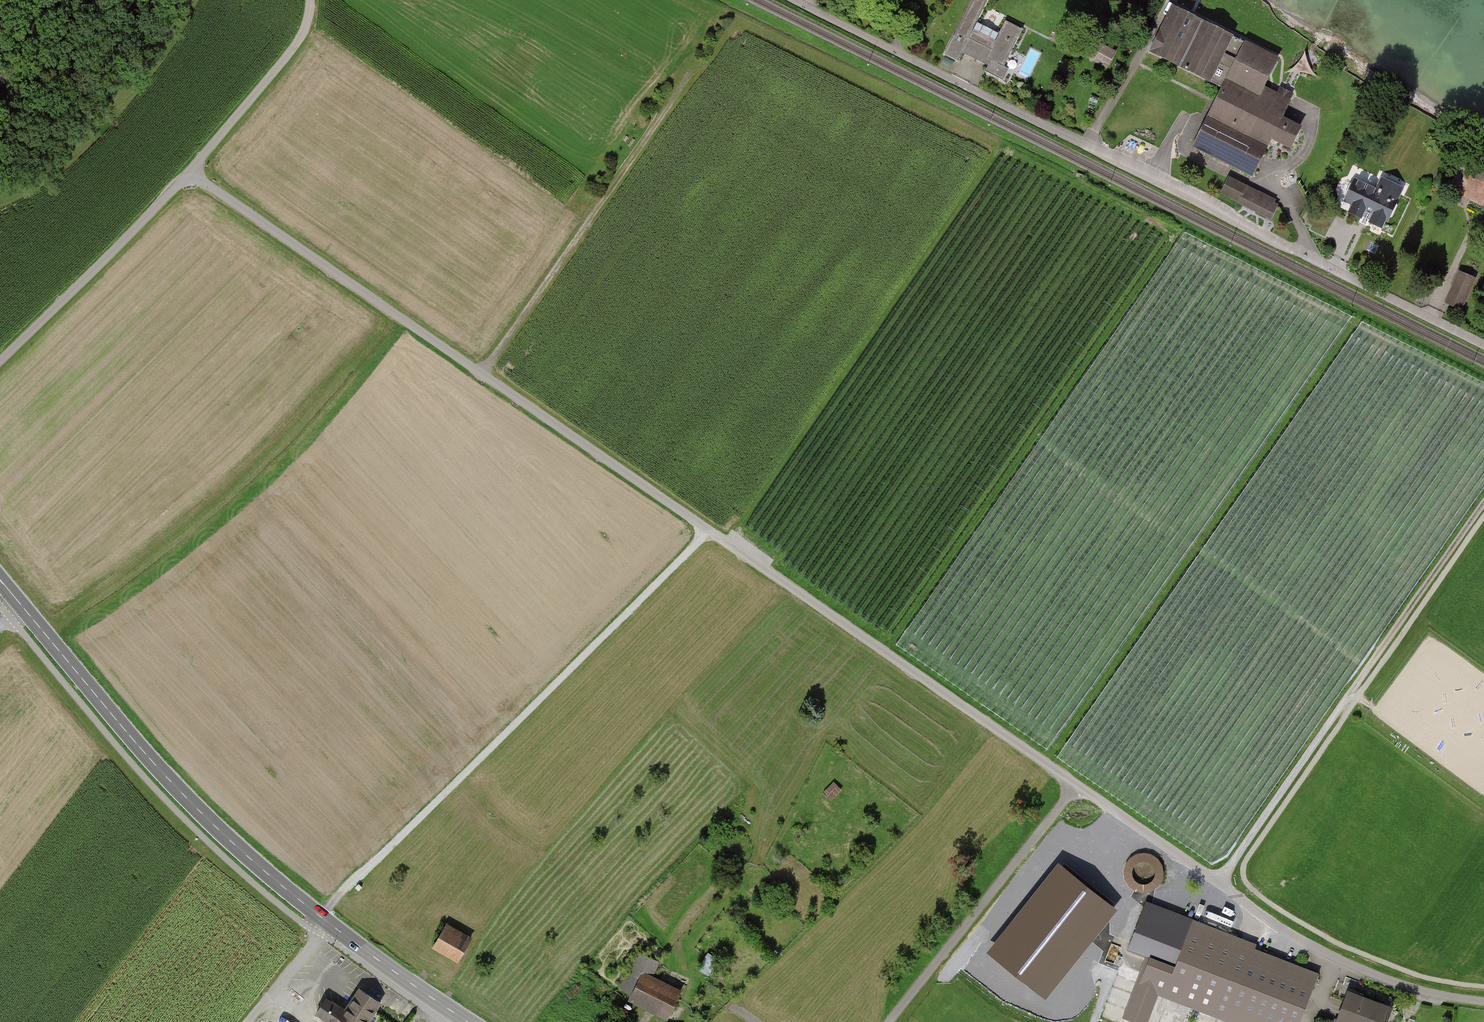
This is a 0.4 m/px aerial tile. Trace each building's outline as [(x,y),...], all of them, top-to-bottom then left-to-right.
[(941,54),(960,63),(963,56),(985,66),(982,72),(1002,82),(1007,70),(1002,68),(1021,28),(1003,20),(992,43),(969,32),(984,0),(967,0),(941,54)] [(1229,33),(1171,5),(1148,52),(1206,80),(1229,33)] [(1274,56),(1240,39),(1221,78),(1255,95),(1263,79),(1274,56)] [(1093,58),(1110,67),(1119,48),(1103,40),(1093,58)] [(1255,95),(1221,78),(1203,114),(1263,145),(1266,146),(1269,140),(1288,150),(1299,128),(1277,117),(1289,92),(1263,79),(1255,95)] [(1203,114),(1202,115),(1188,144),(1248,174),(1263,145),(1203,114)] [(1470,158),(1454,192),(1466,197),(1483,205),(1483,203),(1483,164),(1470,158)] [(1375,180),(1362,173),(1343,208),(1366,221),(1383,230),(1409,183),(1381,168),(1375,180)] [(1248,184),(1228,175),(1220,193),(1237,201),(1237,202),(1271,218),(1278,203),(1274,201),(1276,198),(1247,185),(1248,184)] [(1458,270),(1444,302),(1463,310),(1477,278),(1458,270)] [(834,783),(823,794),(831,801),(842,790),(834,783)] [(1145,894),(1152,892),(1158,888),(1162,882),(1164,875),(1163,868),(1160,861),(1155,856),(1148,853),(1141,853),(1134,855),(1128,859),(1124,865),(1122,872),(1123,879),(1126,885),(1131,890),(1138,893),(1145,894)] [(1164,998),(1229,1021),(1303,1021),(1321,974),(1255,950),(1257,945),(1192,921),(1175,968),(1145,957),(1134,988),(1122,1020),(1128,1021),(1148,1021),(1158,996),(1164,998)] [(471,941),(447,926),(433,949),(457,964),(471,941)] [(707,953),(707,961),(716,961),(716,953),(707,953)] [(667,1021),(682,992),(654,978),(660,965),(638,954),(620,989),(632,995),(628,1003),(667,1021)] [(332,1001),(321,1016),(330,1021),(374,1021),(386,1006),(364,990),(347,1013),(332,1001)] [(1394,1008),(1348,992),(1337,1021),(1389,1021),(1394,1008)]
